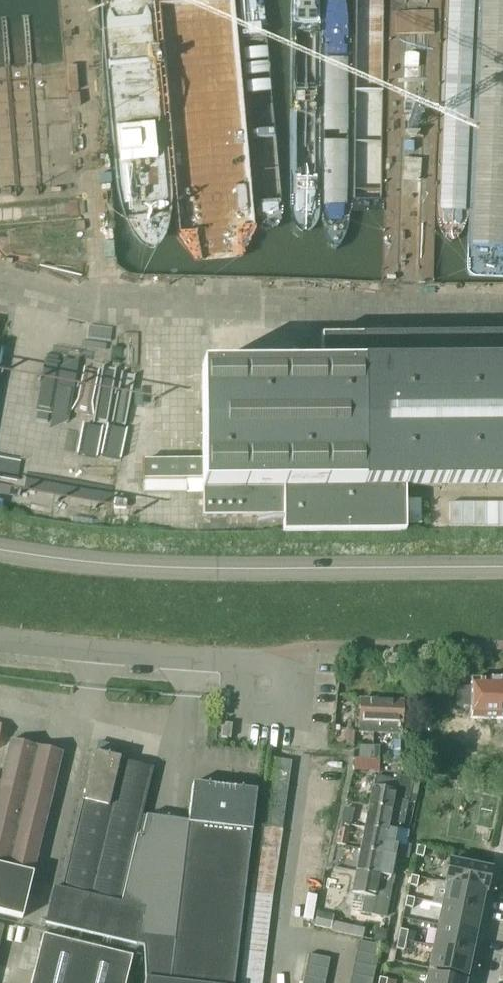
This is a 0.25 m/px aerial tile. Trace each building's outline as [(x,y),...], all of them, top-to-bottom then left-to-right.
[(63,170),(61,126),(0,129),(0,173),(63,170)] [(117,387),(130,337),(90,327),(87,339),(99,342),(89,380),(117,387)] [(143,481),(143,493),(186,493),(186,480),(202,480),(202,517),(282,517),(282,533),(405,531),(404,487),(502,486),(502,338),(321,340),(321,370),(201,371),(202,461),(143,461),(143,481)] [(72,409),(100,407),(99,393),(71,395),(72,409)] [(87,435),(103,440),(99,453),(119,459),(128,428),(92,418),(87,435)] [(30,492),(111,506),(118,464),(70,456),(68,470),(35,464),(30,492)] [(489,679),(489,680),(470,680),(469,718),(440,717),(438,742),(489,746),(491,719),(502,719),(502,680),(499,680),(489,679)] [(380,701),(359,700),(358,733),(379,733),(380,701)] [(401,701),(380,701),(379,733),(400,734),(401,701)] [(61,753),(10,740),(0,781),(0,913),(22,919),(61,753)] [(394,744),(394,760),(403,761),(404,744),(394,744)] [(378,747),(359,746),(358,759),(378,759),(378,747)] [(117,903),(137,816),(149,768),(122,762),(121,764),(118,763),(119,759),(94,752),(82,801),(85,802),(64,890),(53,888),(44,924),(135,946),(144,909),(117,903)] [(289,772),(291,761),(269,758),(267,769),(289,772)] [(378,761),(354,760),(354,769),(378,770),(378,761)] [(288,784),(289,772),(267,769),(266,781),(288,784)] [(404,814),(410,788),(411,779),(397,776),(396,781),(373,777),(368,807),(404,814)] [(286,795),(288,784),(266,781),(264,793),(286,795)] [(256,791),(192,783),(187,822),(169,982),(177,982),(233,982),(256,791)] [(285,807),(286,795),(264,793),(263,804),(285,807)] [(283,818),(285,807),(263,804),(261,816),(283,818)] [(401,830),(404,814),(368,807),(364,828),(395,834),(396,829),(401,830)] [(352,811),(344,809),(340,823),(349,825),(352,811)] [(187,822),(137,816),(117,903),(144,909),(135,946),(143,947),(145,979),(144,982),(177,982),(169,982),(187,822)] [(282,830),(283,818),(261,816),(260,827),(282,830)] [(272,896),(282,830),(260,827),(250,893),(239,982),(261,982),(272,896)] [(364,828),(360,850),(397,857),(399,845),(393,844),(395,834),(364,828)] [(347,830),(339,829),(336,845),(344,846),(347,830)] [(344,846),(336,845),(333,861),(341,862),(344,846)] [(422,857),(424,848),(416,846),(414,856),(422,857)] [(360,850),(355,871),(393,878),(398,857),(397,857),(360,850)] [(485,892),(490,870),(449,861),(444,883),(485,892)] [(355,871),(351,894),(364,896),(361,911),(385,916),(391,884),(392,884),(393,878),(355,871)] [(416,887),(418,878),(410,876),(408,886),(416,887)] [(479,912),(483,892),(485,892),(444,883),(444,884),(446,884),(442,905),(479,912)] [(411,908),(414,899),(406,897),(404,907),(411,908)] [(475,933),(479,912),(442,905),(437,926),(475,933)] [(330,929),(331,922),(333,916),(316,912),(313,926),(330,929)] [(331,922),(330,929),(329,931),(362,939),(364,929),(331,922)] [(470,955),(475,933),(437,926),(433,947),(470,955)] [(405,941),(407,931),(399,930),(397,939),(405,941)] [(42,936),(30,982),(125,982),(128,971),(131,958),(42,936)] [(403,951),(405,941),(397,939),(395,949),(403,951)] [(377,957),(379,945),(358,941),(355,952),(377,957)] [(466,977),(470,955),(433,947),(428,969),(466,977)] [(375,968),(377,957),(355,952),(353,964),(375,968)] [(327,970),(329,959),(308,954),(305,966),(327,970)] [(372,979),(375,968),(353,964),(351,975),(372,979)] [(325,981),(327,970),(305,966),(303,977),(325,981)] [(372,979),(351,975),(349,982),(372,982),(372,979)]
